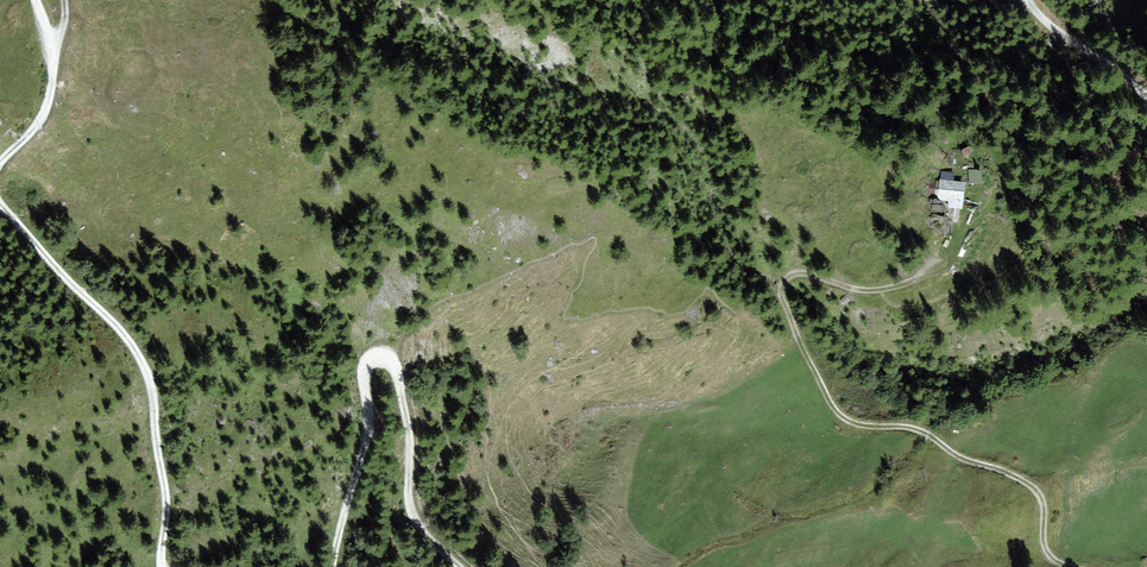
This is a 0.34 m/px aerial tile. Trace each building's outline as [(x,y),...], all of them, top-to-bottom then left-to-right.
[(980,171),(969,171),(969,182),(980,182),(980,171)] [(953,173),(942,172),(939,198),(950,199),(949,205),(959,207),(962,183),(952,182),(953,173)]
